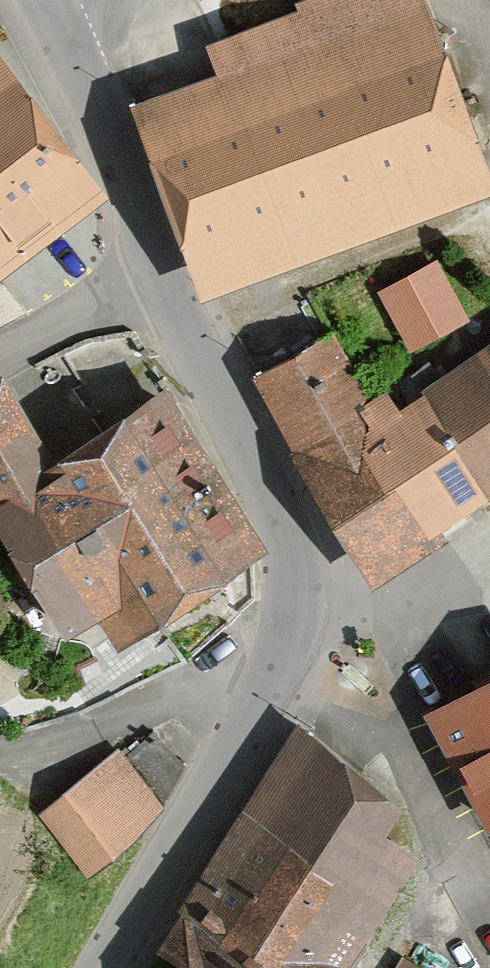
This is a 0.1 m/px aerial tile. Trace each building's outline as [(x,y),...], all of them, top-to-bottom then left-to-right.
[(139,123),(205,303),(488,200),(414,0),(345,0),(302,16),(306,26),(213,60),(225,92),(139,123)] [(115,205),(0,49),(0,290),(115,205)] [(439,244),(379,276),(413,340),(473,308),(439,244)] [(255,387),(382,574),(489,502),(489,350),(405,407),(395,392),(381,401),(336,333),(255,387)] [(0,385),(0,511),(79,637),(110,617),(127,644),(274,552),(169,386),(62,453),(14,377),(0,385)] [(428,714),(489,833),(489,682),(428,714)] [(408,813),(302,748),(167,967),(312,967),(408,813)] [(88,872),(164,812),(120,756),(44,817),(88,872)]
